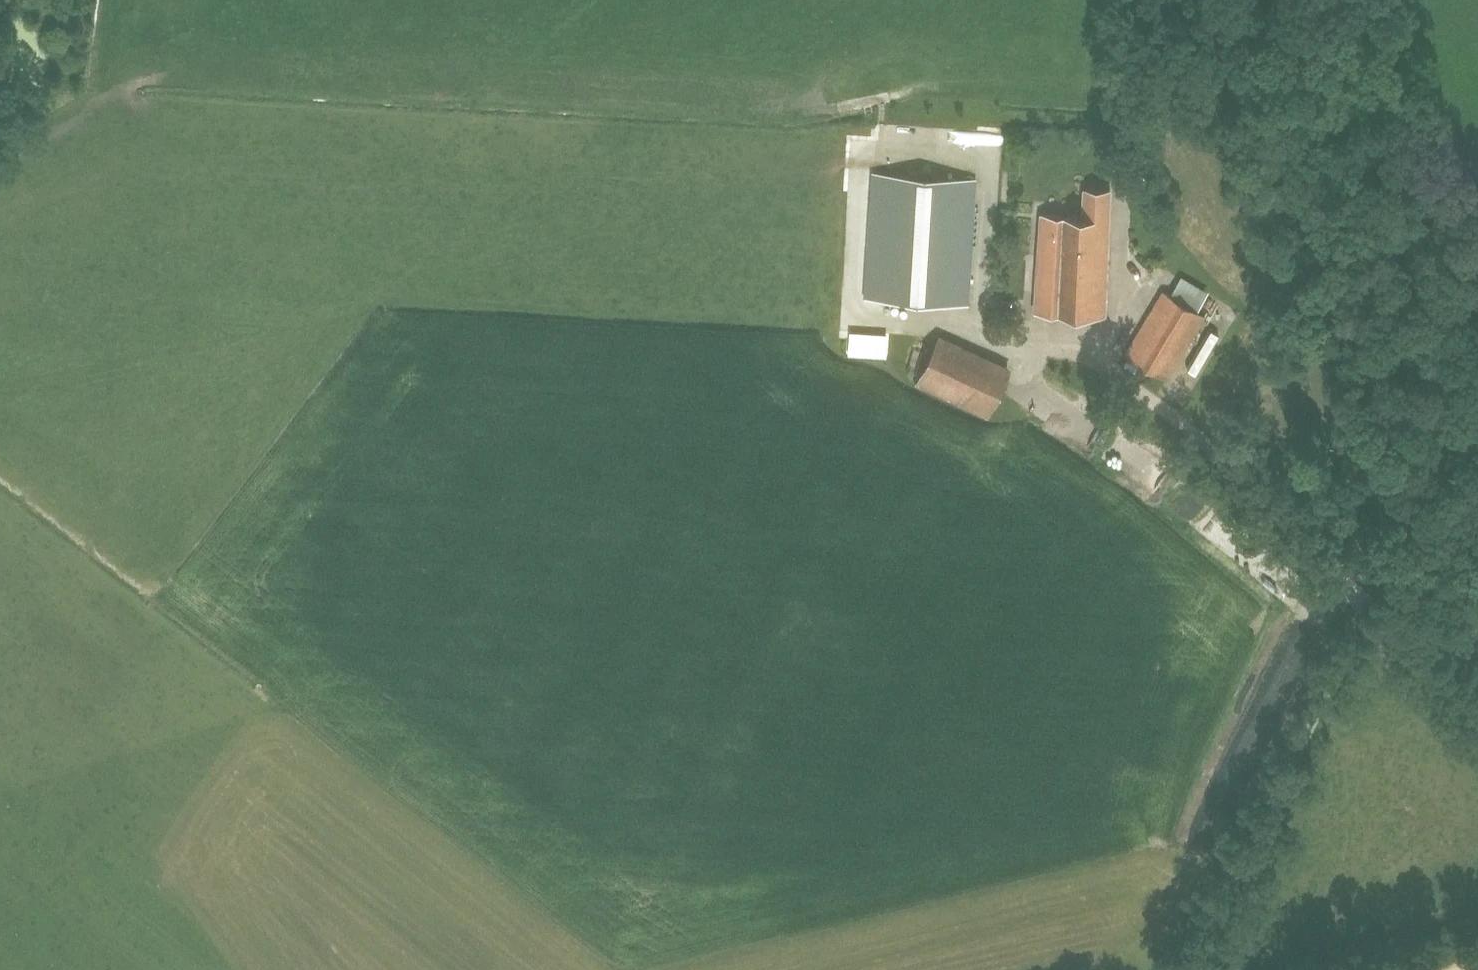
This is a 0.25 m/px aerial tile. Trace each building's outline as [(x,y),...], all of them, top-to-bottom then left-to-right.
[(968,304),(975,179),(873,172),(866,298),(968,304)] [(1104,315),(1109,190),(1084,188),(1083,216),(1040,214),(1035,311),(1104,315)] [(1169,378),(1204,317),(1162,292),(1126,352),(1169,378)] [(988,418),(1011,367),(939,333),(915,384),(988,418)]
